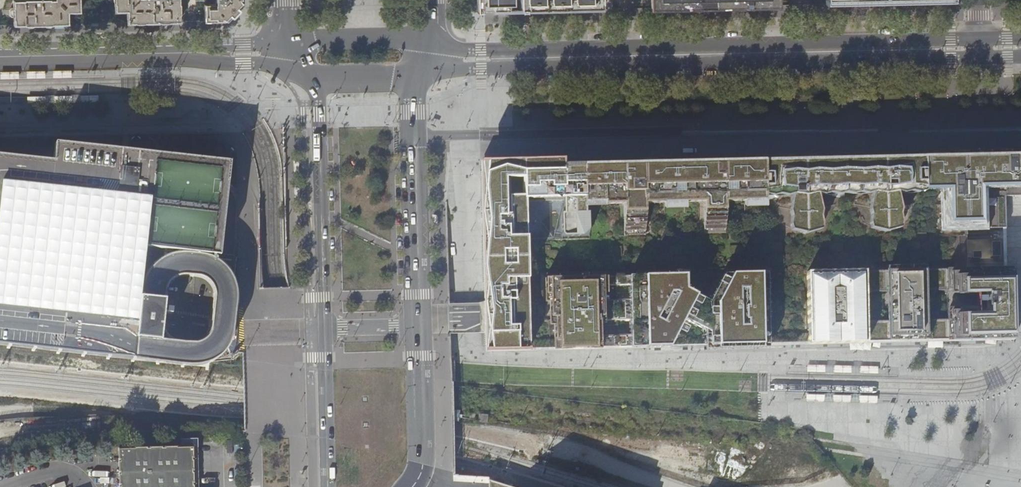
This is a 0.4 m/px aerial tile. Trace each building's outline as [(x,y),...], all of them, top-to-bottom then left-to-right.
[(13,25),(26,25),(62,24),(69,24),(68,12),(80,12),(80,0),(23,0),(13,0),(13,8),(11,8),(10,10),(10,15),(11,17),(13,17),(13,25)] [(127,23),(138,22),(164,22),(179,21),(179,14),(184,14),(184,5),(179,5),(179,0),(115,0),(115,11),(127,11),(127,23)] [(204,21),(209,21),(225,21),(242,2),(242,0),(215,0),(215,4),(204,4),(204,21)] [(476,12),(482,12),(482,3),(483,3),(483,12),(512,11),(512,0),(476,0),(476,12)] [(519,11),(601,9),(600,0),(519,0),(519,11)] [(650,8),(713,7),(746,6),(764,6),(775,5),(775,0),(650,0),(650,8)] [(205,363),(214,355),(221,343),(224,335),(228,295),(226,287),(223,279),(218,271),(209,263),(201,258),(193,256),(219,258),(229,163),(190,161),(104,151),(55,144),(53,163),(0,157),(0,346),(64,353),(131,360),(133,339),(137,340),(143,353),(153,362),(163,368),(171,370),(180,371),(189,370),(197,367),(205,363)] [(480,161),(480,171),(481,202),(483,298),(483,303),(484,319),(484,333),(484,347),(485,352),(1011,340),(1009,271),(1004,271),(1004,267),(965,268),(964,229),(1003,228),(1003,196),(1020,195),(1020,149),(480,161)] [(189,440),(176,440),(176,448),(114,449),(114,457),(115,486),(190,486),(189,440)]
